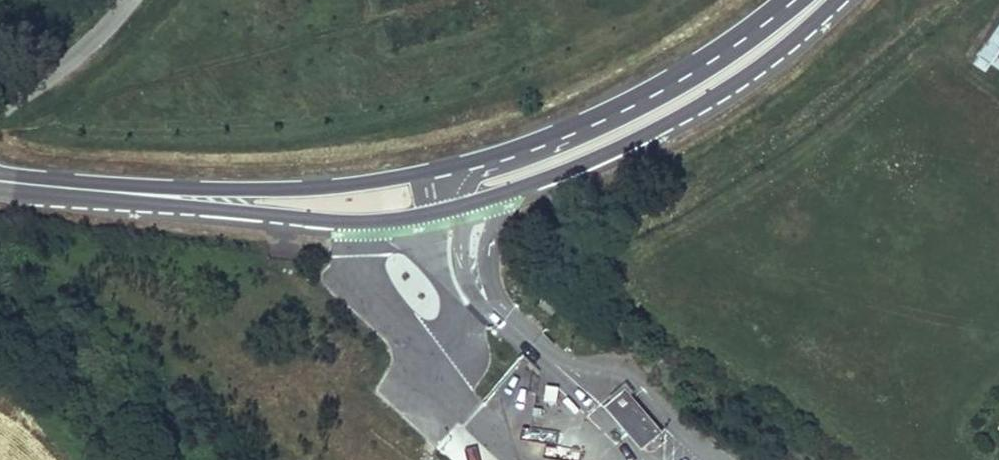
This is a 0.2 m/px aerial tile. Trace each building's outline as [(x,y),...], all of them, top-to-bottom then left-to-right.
[(587,234),(579,238),(582,245),(591,242),(587,234)] [(540,311),(551,320),(558,313),(547,303),(540,311)] [(660,436),(625,396),(612,408),(633,432),(629,436),(642,452),(660,436)] [(607,412),(629,436),(633,432),(612,408),(607,412)]
